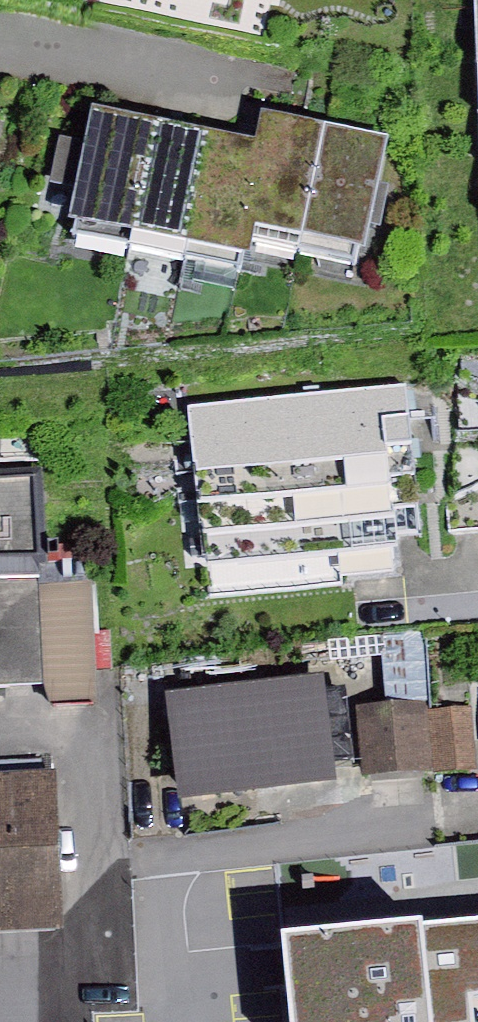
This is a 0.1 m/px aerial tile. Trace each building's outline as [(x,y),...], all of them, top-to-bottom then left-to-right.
[(262,16),(265,0),(182,0),(262,16)] [(127,238),(152,125),(92,112),(84,144),(60,139),(49,186),(75,192),(67,225),(127,238)] [(300,244),(321,132),(268,122),(263,148),(240,262),(251,265),(256,236),(300,244)] [(184,250),(207,136),(152,125),(127,238),(184,250)] [(385,143),(321,132),(300,244),(363,258),(385,143)] [(240,262),(263,148),(207,136),(184,250),(240,262)] [(401,392),(170,415),(190,606),(396,585),(392,542),(417,540),(401,392)] [(35,693),(45,713),(88,711),(83,593),(35,595),(31,485),(0,486),(0,695),(35,693)] [(320,689),(157,706),(170,820),(333,802),(320,689)] [(429,704),(359,711),(366,782),(436,776),(431,711),(429,704)] [(471,708),(431,711),(436,776),(476,773),(471,708)] [(0,777),(0,931),(52,928),(44,775),(0,777)] [(420,931),(429,1021),(477,1021),(477,925),(420,931)] [(281,945),(283,966),(288,1021),(429,1021),(420,931),(281,945)]
